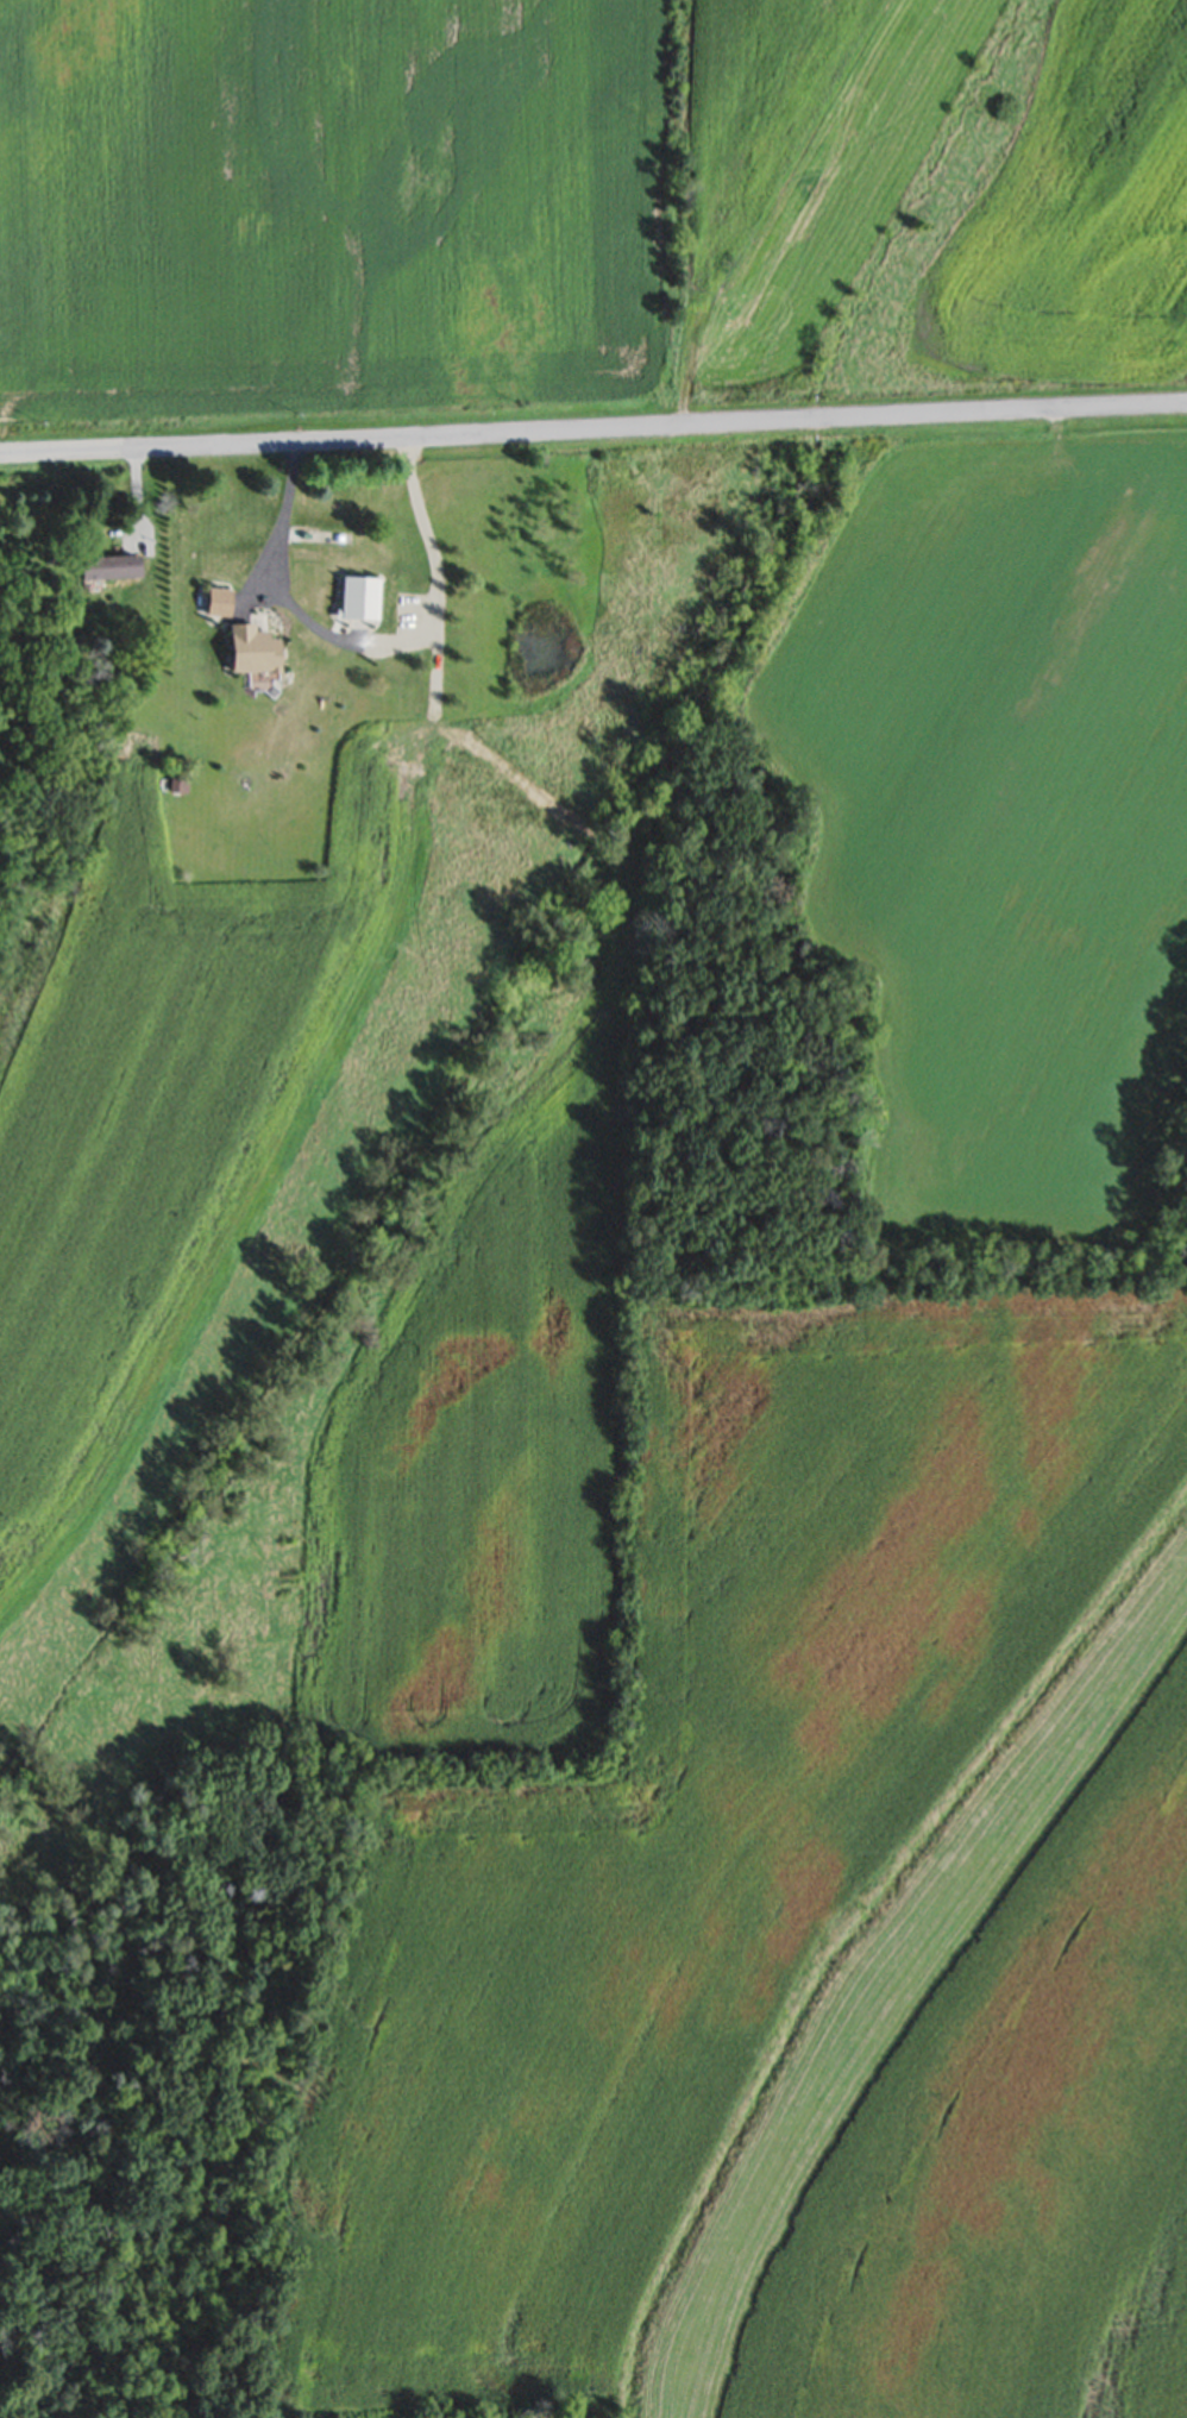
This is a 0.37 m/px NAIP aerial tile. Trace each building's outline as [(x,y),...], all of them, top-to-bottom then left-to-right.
[(80,557),(140,552),(143,571),(81,577),(80,557)] [(333,611),(333,571),(381,571),(379,611),(333,611)] [(232,589),(230,613),(208,610),(209,586),(232,589)] [(255,621),(255,629),(272,629),(272,635),(282,635),(282,668),(231,670),(230,622),(255,621)]
